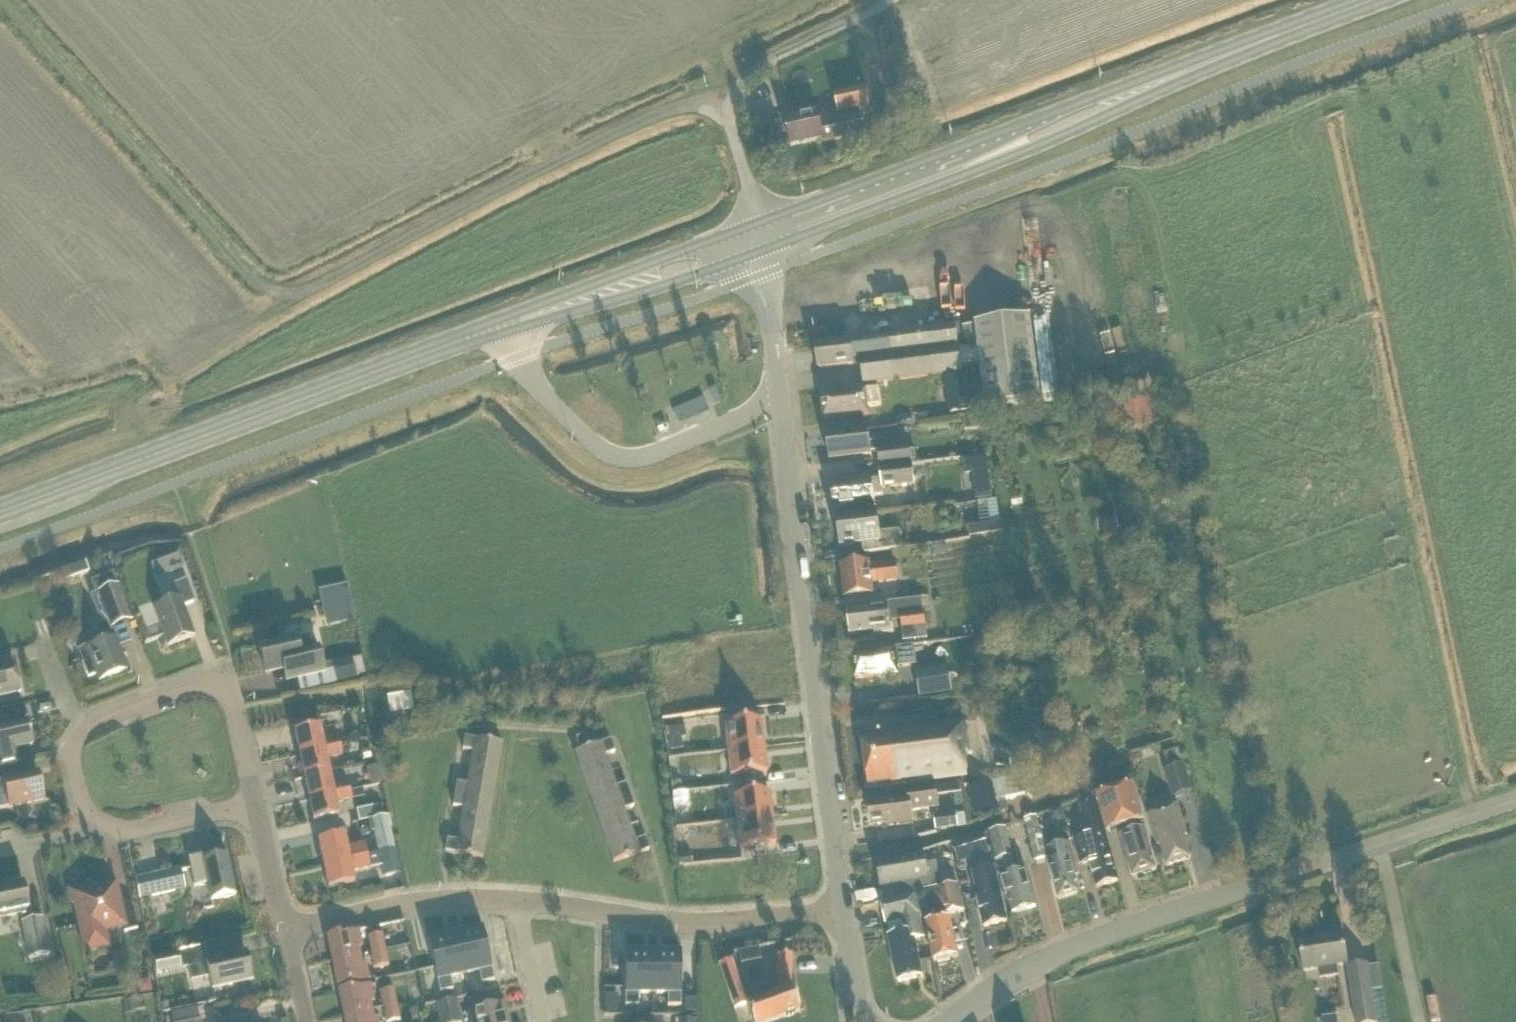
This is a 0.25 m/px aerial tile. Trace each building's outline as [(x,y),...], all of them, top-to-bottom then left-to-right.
[(838,115),(869,109),(865,90),(834,96),(838,115)] [(866,135),(862,115),(834,121),(832,115),(819,118),(816,107),(784,114),(791,147),(822,140),(823,145),(866,135)] [(978,293),(931,299),(933,316),(980,310),(978,293)] [(1041,403),(1031,321),(962,330),(964,349),(976,347),(976,351),(959,353),(956,327),(850,340),(850,342),(815,346),(818,371),(854,367),(852,358),(861,357),(864,384),(961,372),(961,368),(980,365),(985,409),(1041,403)] [(949,416),(971,412),(966,376),(944,379),(949,416)] [(824,421),(868,416),(865,388),(844,391),(845,394),(821,397),(824,421)] [(680,422),(724,404),(718,390),(674,408),(680,422)] [(878,427),(899,425),(898,412),(877,414),(878,427)] [(869,444),(868,432),(826,437),(829,461),(871,456),(870,454),(876,453),(879,471),(912,466),(910,448),(886,452),(884,442),(869,444)] [(964,477),(989,474),(987,458),(962,461),(964,477)] [(915,487),(914,481),(912,467),(880,471),(881,481),(871,483),(871,481),(831,486),(835,511),(848,509),(849,513),(875,510),(873,499),(883,497),(882,491),(915,487)] [(983,529),(1003,528),(1002,501),(982,502),(983,529)] [(1099,533),(1118,530),(1114,509),(1095,512),(1099,533)] [(892,552),(900,551),(902,551),(900,532),(880,534),(877,515),(836,520),(840,548),(868,544),(869,555),(892,552)] [(900,551),(892,552),(893,564),(869,567),(869,565),(842,569),(846,599),(872,595),(871,585),(899,582),(897,565),(902,564),(900,551)] [(164,561),(170,576),(183,570),(178,556),(164,561)] [(65,583),(88,574),(85,564),(61,572),(65,583)] [(100,626),(95,628),(101,644),(84,651),(88,661),(82,664),(87,678),(94,676),(97,684),(129,672),(120,648),(131,644),(123,625),(132,621),(118,586),(117,587),(115,581),(103,585),(105,591),(89,597),(100,626)] [(167,648),(194,638),(183,608),(194,604),(186,582),(174,586),(180,601),(154,611),(167,648)] [(350,597),(322,603),(325,614),(353,609),(350,597)] [(927,642),(924,613),(922,601),(872,607),(872,610),(847,613),(850,636),(874,633),(875,637),(894,635),(893,626),(891,627),(890,620),(901,619),(902,632),(904,632),(906,644),(927,642)] [(311,648),(308,637),(295,640),(258,648),(265,675),(282,671),(285,683),(324,674),(317,646),(311,648)] [(718,676),(754,671),(750,646),(715,650),(717,666),(701,668),(702,678),(718,676)] [(934,671),(932,646),(914,648),(876,652),(876,653),(852,656),(855,680),(878,678),(879,680),(899,677),(898,670),(916,668),(917,673),(934,671)] [(336,685),(356,680),(352,662),(351,659),(331,664),(336,685)] [(352,662),(356,677),(363,675),(360,660),(352,662)] [(20,694),(14,666),(0,669),(0,698),(20,694)] [(920,698),(952,694),(949,669),(916,674),(920,698)] [(702,678),(703,687),(719,686),(721,701),(757,697),(754,671),(718,676),(702,678)] [(390,717),(413,713),(410,695),(386,700),(390,717)] [(691,714),(715,713),(715,701),(691,702),(691,714)] [(322,728),(319,717),(292,723),(293,724),(295,734),(318,729),(322,728)] [(32,747),(26,723),(10,726),(10,724),(0,727),(0,769),(19,765),(16,750),(32,747)] [(969,755),(964,723),(890,733),(889,729),(869,731),(870,739),(862,740),(868,787),(892,784),(892,787),(967,778),(964,756),(969,755)] [(293,734),(298,757),(339,748),(338,740),(322,743),(318,729),(295,734),(293,734)] [(761,729),(726,734),(729,760),(765,756),(761,729)] [(470,769),(497,774),(502,745),(464,739),(462,751),(473,753),(470,769)] [(584,782),(609,773),(604,757),(614,753),(610,741),(574,754),(584,782)] [(689,761),(721,759),(721,742),(688,744),(689,761)] [(371,743),(351,746),(354,762),(374,759),(371,743)] [(303,779),(328,774),(325,760),(341,756),(339,748),(298,757),(303,779)] [(765,756),(729,760),(732,785),(768,781),(765,756)] [(382,783),(379,766),(365,769),(369,786),(382,783)] [(1173,799),(1193,793),(1184,766),(1164,772),(1173,799)] [(492,802),(497,774),(470,769),(467,786),(456,784),(454,796),(492,802)] [(593,809),(629,796),(625,785),(615,789),(609,773),(584,782),(593,809)] [(44,801),(37,774),(3,782),(3,783),(0,783),(0,812),(44,801)] [(349,793),(349,792),(348,784),(331,788),(328,774),(303,779),(308,802),(349,793)] [(998,814),(1008,812),(1007,803),(1032,797),(1027,774),(991,782),(998,814)] [(1145,830),(1141,816),(1132,786),(1097,796),(1109,834),(1127,828),(1128,834),(1121,837),(1132,878),(1141,876),(1145,878),(1150,876),(1152,872),(1156,871),(1144,831),(1145,830)] [(889,828),(913,825),(911,814),(938,810),(936,789),(908,793),(909,799),(886,802),(886,804),(870,806),(873,827),(889,825),(889,828)] [(362,790),(349,793),(351,801),(364,798),(362,790)] [(1119,883),(1106,833),(1097,802),(1099,802),(1096,792),(1077,798),(1079,807),(1088,837),(1073,841),(1080,868),(1089,865),(1096,889),(1119,883)] [(313,824),(338,819),(338,816),(335,804),(351,801),(349,793),(308,802),(311,816),(313,824)] [(487,831),(492,802),(454,796),(452,808),(463,810),(460,826),(487,831)] [(603,836),(629,827),(623,811),(633,808),(629,796),(593,809),(603,836)] [(770,801),(734,805),(737,830),(773,826),(770,801)] [(370,822),(385,819),(382,806),(356,812),(358,824),(370,821),(370,822)] [(1191,860),(1184,838),(1187,837),(1177,806),(1147,816),(1157,847),(1160,846),(1167,867),(1191,860)] [(935,831),(959,828),(957,813),(933,816),(935,831)] [(1034,864),(1048,861),(1037,817),(1024,820),(1034,864)] [(377,855),(394,851),(389,829),(390,829),(388,818),(385,819),(370,822),(377,855)] [(482,860),(487,831),(460,826),(457,843),(446,841),(444,853),(482,860)] [(773,826),(737,830),(740,857),(776,853),(773,826)] [(629,827),(603,836),(613,864),(649,851),(644,839),(634,843),(629,827)] [(1058,901),(1080,895),(1075,878),(1078,877),(1065,829),(1058,831),(1061,846),(1048,850),(1051,862),(1048,863),(1058,901)] [(1016,873),(1006,830),(990,833),(1000,878),(1005,897),(1008,896),(1013,915),(1036,908),(1026,871),(1016,873)] [(960,865),(990,855),(983,832),(953,842),(960,865)] [(323,867),(367,857),(364,845),(346,849),(344,838),(317,844),(323,867)] [(394,851),(377,855),(382,879),(399,875),(394,851)] [(207,861),(206,855),(187,859),(193,888),(207,885),(210,902),(235,897),(226,857),(207,861)] [(926,866),(925,856),(877,865),(881,889),(905,884),(906,895),(942,888),(937,864),(926,866)] [(367,857),(323,867),(328,890),(354,885),(352,873),(369,869),(367,857)] [(984,929),(1007,923),(993,868),(972,874),(976,891),(974,891),(984,929)] [(151,897),(177,892),(172,872),(147,878),(151,897)] [(29,913),(23,883),(0,888),(0,920),(20,915),(22,925),(21,925),(29,960),(50,955),(42,920),(31,923),(29,913)] [(119,910),(114,887),(84,894),(84,891),(71,893),(74,906),(77,906),(87,953),(109,948),(105,930),(122,926),(124,934),(137,931),(132,907),(119,910)] [(949,961),(949,959),(958,957),(948,916),(964,912),(957,887),(930,893),(937,923),(925,925),(934,962),(938,961),(938,964),(949,961)] [(921,939),(917,920),(922,919),(917,894),(880,902),(885,927),(905,923),(908,936),(889,940),(898,983),(923,978),(915,941),(921,939)] [(487,928),(459,934),(468,975),(482,972),(485,984),(498,982),(495,969),(487,928)] [(332,963),(360,957),(358,949),(362,948),(359,932),(349,934),(327,939),(332,963)] [(1340,977),(1338,969),(1349,967),(1343,932),(1320,936),(1320,940),(1298,943),(1303,974),(1318,972),(1319,981),(1340,977)] [(459,934),(432,940),(441,981),(444,993),(456,990),(454,978),(468,975),(459,934)] [(371,955),(385,952),(382,936),(367,939),(371,955)] [(207,962),(204,949),(180,954),(183,970),(188,969),(191,982),(210,978),(213,990),(251,982),(246,954),(207,962)] [(385,952),(371,955),(374,970),(388,967),(385,952)] [(625,953),(625,995),(625,1008),(638,1008),(638,995),(653,995),(653,953),(625,953)] [(653,953),(653,995),(667,995),(668,1007),(680,1007),(680,995),(681,995),(680,953),(653,953)] [(791,956),(778,956),(776,994),(746,1005),(730,962),(718,966),(734,1010),(745,1006),(751,1021),(773,1021),(784,1018),(788,1018),(792,1017),(795,1014),(799,1013),(791,989),(789,989),(791,956)] [(157,975),(167,973),(164,957),(154,959),(157,975)] [(360,957),(332,963),(337,988),(360,983),(359,982),(369,980),(366,965),(361,966),(360,957)] [(1378,967),(1367,969),(1367,967),(1348,970),(1356,1021),(1376,1021),(1376,1018),(1371,993),(1383,991),(1378,967)] [(139,997),(153,994),(151,981),(137,984),(139,997)] [(343,1017),(371,1012),(370,1003),(374,1002),(370,987),(361,989),(361,988),(338,993),(343,1017)] [(382,1009),(396,1006),(393,991),(379,994),(382,1009)] [(617,1015),(617,997),(605,997),(605,1015),(617,1015)] [(1279,1000),(1281,1012),(1289,1010),(1288,998),(1279,1000)] [(456,1000),(435,1005),(439,1021),(461,1021),(456,1000)] [(695,1001),(684,1001),(684,1015),(695,1015),(695,1001)] [(659,1015),(660,1003),(647,1002),(645,1013),(659,1015)] [(382,1009),(385,1021),(398,1021),(400,1021),(396,1006),(382,1009)] [(504,1006),(468,1014),(469,1021),(507,1021),(504,1006)] [(170,1016),(171,1021),(198,1021),(195,1010),(170,1016)] [(343,1017),(344,1021),(378,1021),(377,1019),(373,1020),(371,1012),(343,1017)]
